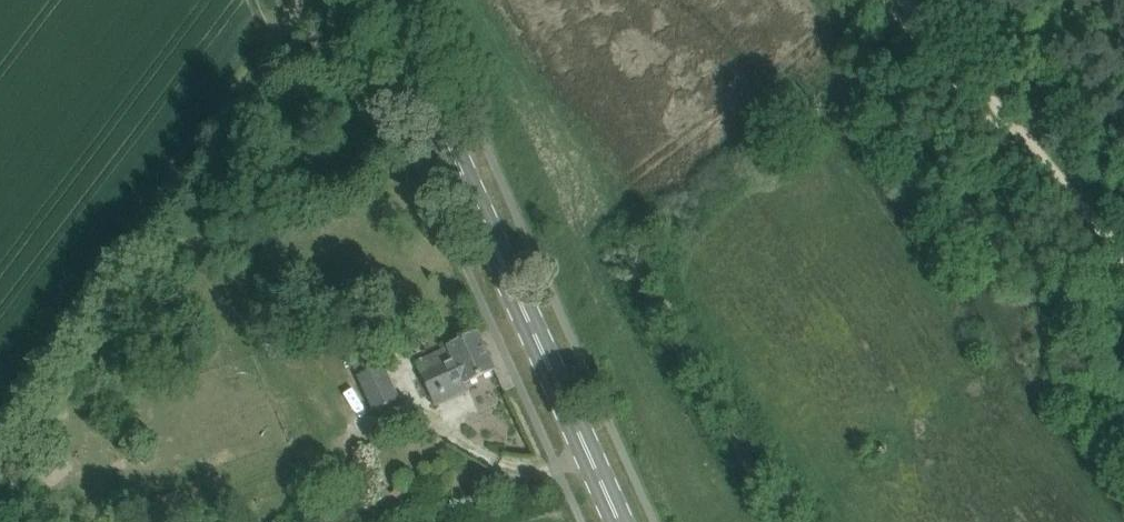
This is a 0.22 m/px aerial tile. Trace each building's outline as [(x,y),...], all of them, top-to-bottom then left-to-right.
[(415,362),(431,398),(496,369),(479,332),(415,362)] [(359,376),(357,376),(374,412),(401,399),(402,399),(385,363),(372,369),(372,367),(365,355),(352,363),(359,376)] [(391,496),(400,501),(406,491),(396,486),(391,496)] [(178,506),(175,493),(162,496),(165,509),(178,506)]
